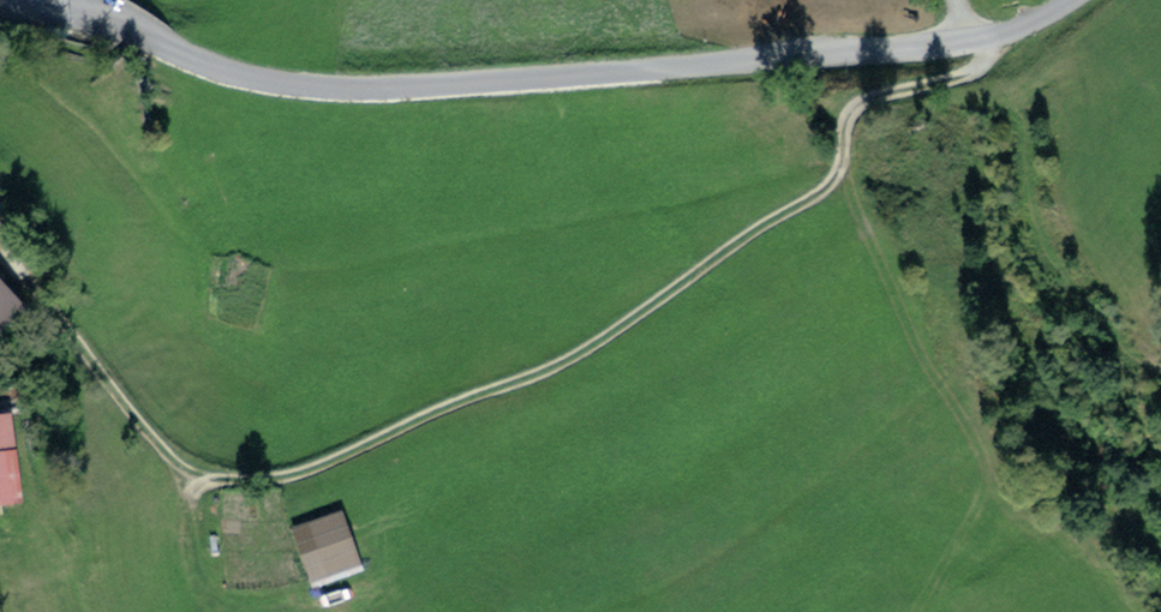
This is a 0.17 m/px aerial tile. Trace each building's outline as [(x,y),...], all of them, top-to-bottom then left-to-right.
[(18,287),(0,267),(0,302),(18,287)] [(0,392),(0,487),(16,485),(6,392),(0,392)] [(348,512),(304,530),(328,587),(372,569),(348,512)]
